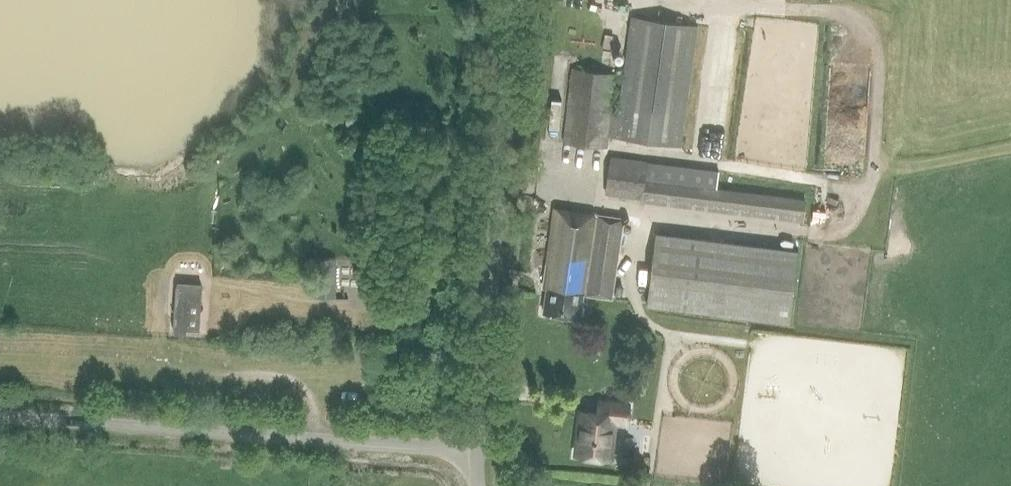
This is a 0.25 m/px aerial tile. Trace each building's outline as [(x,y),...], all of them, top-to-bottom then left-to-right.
[(609,136),(681,147),(698,26),(630,16),(617,113),(611,112),(617,73),(571,67),(562,142),(607,147),(609,136)] [(609,159),(604,194),(804,220),(806,199),(677,182),(679,168),(609,159)] [(611,297),(622,219),(554,208),(543,288),(546,288),(543,312),(579,317),(582,293),(611,297)] [(798,250),(655,233),(646,305),(789,323),(798,250)] [(173,329),(199,331),(203,287),(176,286),(173,329)] [(626,424),(628,404),(598,401),(597,411),(580,410),(576,455),(610,459),(614,423),(626,424)]
